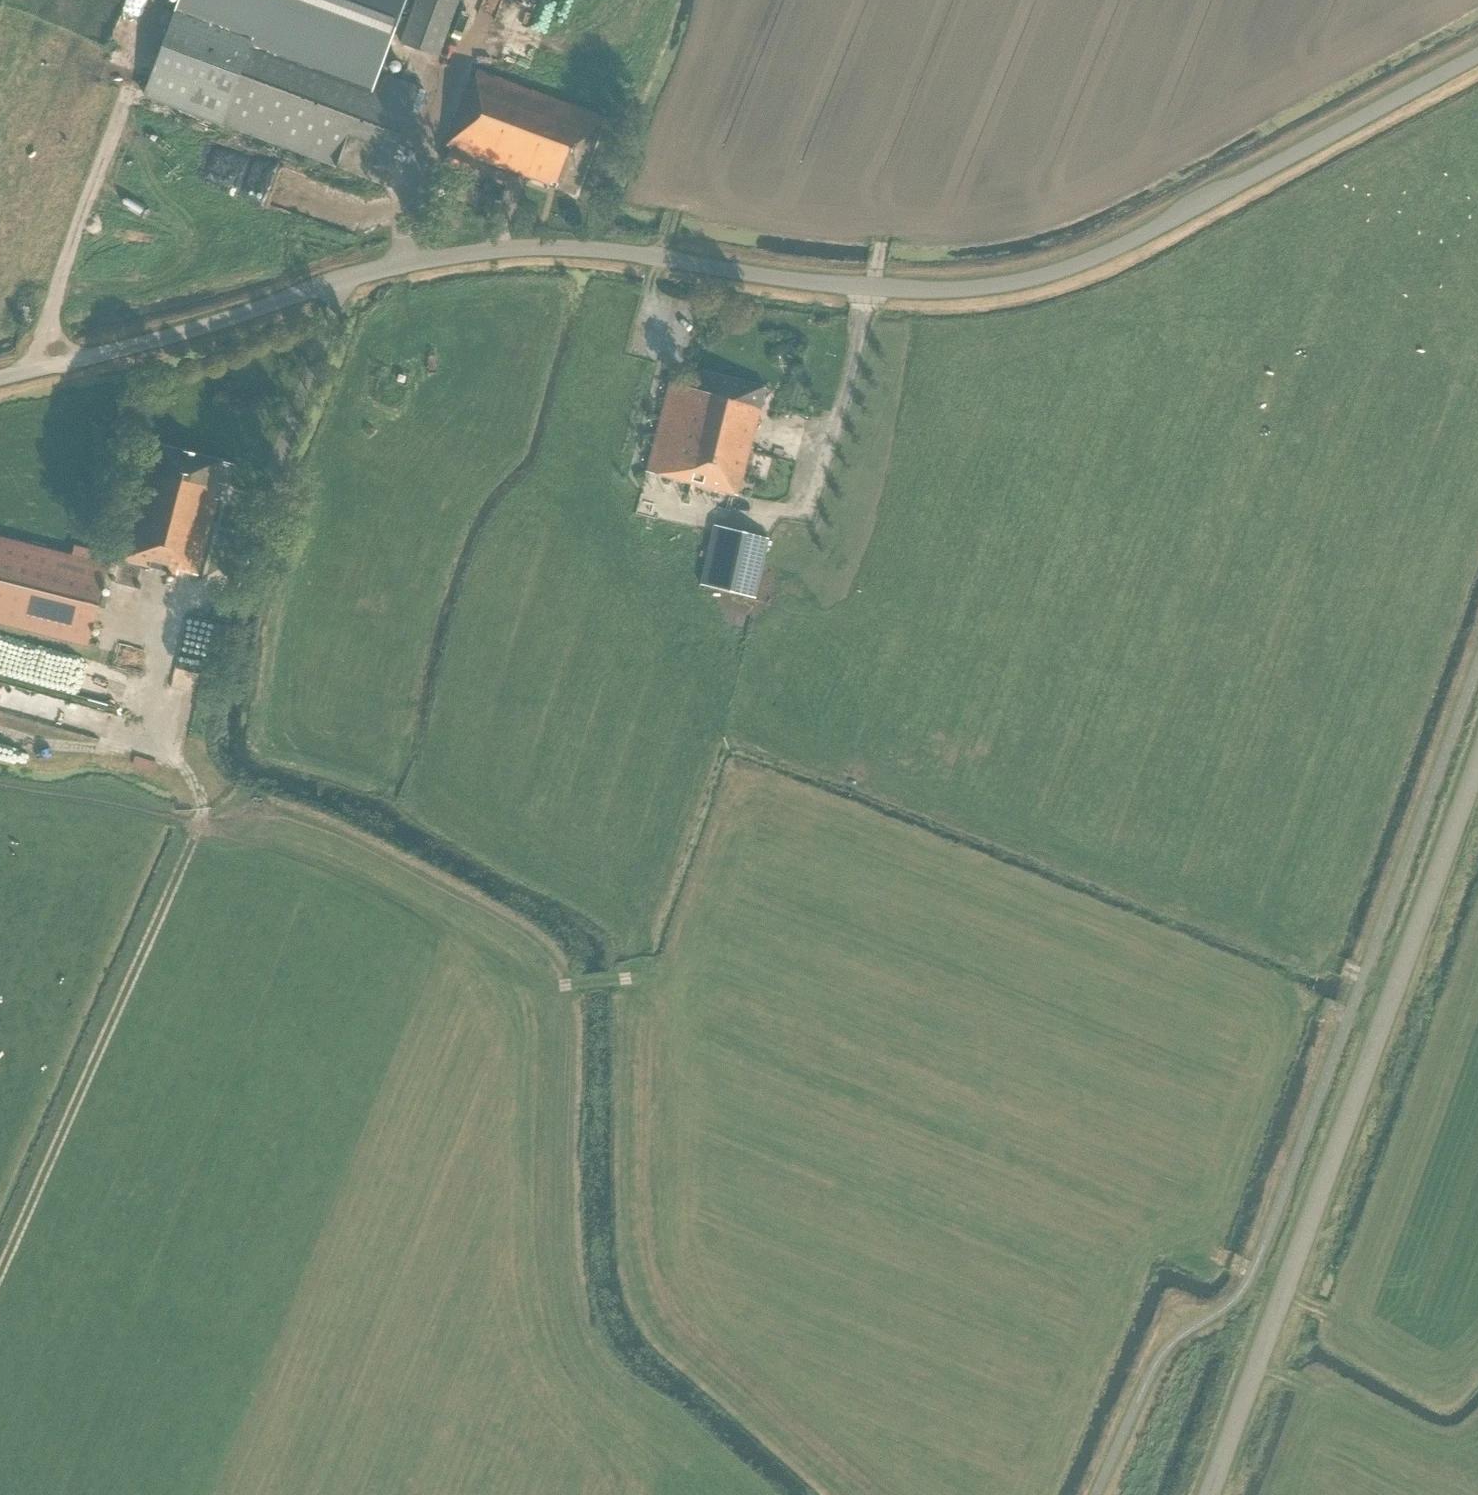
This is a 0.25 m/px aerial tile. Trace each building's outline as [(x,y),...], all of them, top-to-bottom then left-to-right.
[(144,96),(383,184),(419,87),(379,72),(406,0),(180,0),(144,96)] [(438,56),(459,0),(416,0),(401,43),(438,56)] [(500,67),(497,76),(477,69),(470,90),(466,89),(445,147),(450,149),(444,165),(467,173),(473,157),(551,186),(552,181),(557,183),(556,188),(576,195),(605,118),(567,104),(569,98),(558,94),(556,100),(531,91),(535,80),(500,67)] [(647,472),(737,495),(766,388),(700,370),(695,390),(670,383),(647,472)] [(218,483),(227,486),(233,465),(224,462),(154,444),(147,472),(143,471),(121,560),(177,575),(178,571),(198,576),(218,500),(214,499),(218,483)] [(748,476),(766,481),(773,455),(756,451),(748,476)] [(700,585),(754,598),(768,538),(714,526),(700,585)] [(87,646),(108,565),(0,538),(0,624),(87,646)]
